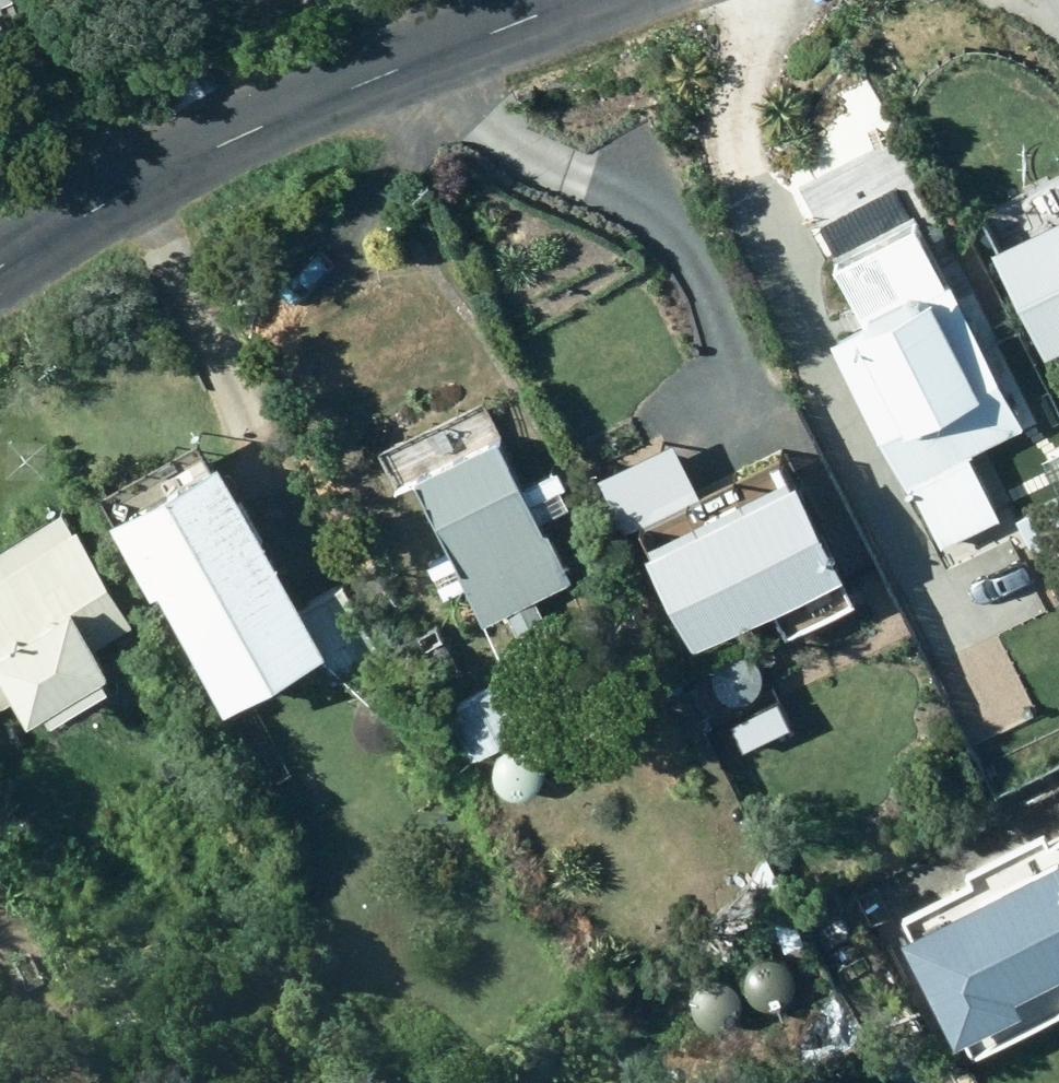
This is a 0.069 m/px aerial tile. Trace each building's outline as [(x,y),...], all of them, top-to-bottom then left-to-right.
[(17,45),(7,24),(22,17),(15,0),(0,0),(0,52),(17,45)] [(994,232),(1050,343),(1058,339),(1058,199),(994,232)] [(1026,409),(955,257),(837,313),(909,466),(915,463),(946,529),(1002,501),(970,434),(1026,409)] [(550,609),(538,583),(572,567),(500,415),(418,453),(490,607),(507,599),(519,624),(550,609)] [(315,585),(225,417),(111,477),(154,557),(164,551),(228,670),(327,618),(357,674),(386,659),(339,572),(315,585)] [(699,617),(851,538),(801,442),(791,446),(779,423),(710,459),(723,484),(649,521),(699,617)] [(559,473),(540,483),(550,502),(569,492),(559,473)] [(7,671),(29,659),(36,670),(114,627),(106,614),(132,600),(69,487),(0,525),(0,658),(7,671)] [(452,599),(462,617),(483,606),(473,588),(452,599)] [(525,719),(499,671),(460,693),(485,740),(525,719)] [(908,889),(978,1031),(1040,1001),(1046,1013),(1058,1007),(1058,816),(1055,817),(1052,808),(971,846),(976,856),(908,889)]
